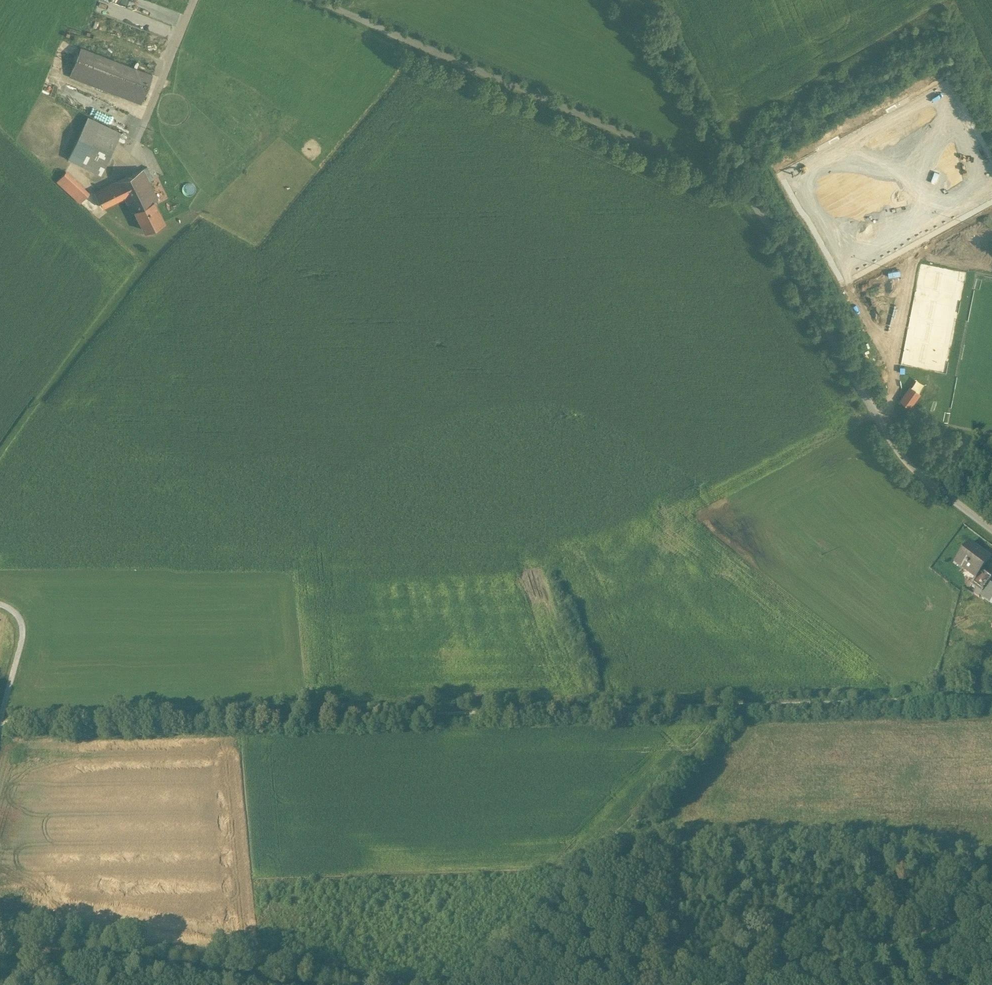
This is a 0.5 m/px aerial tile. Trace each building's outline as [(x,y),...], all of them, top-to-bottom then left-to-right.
[(148,28),(153,16),(113,0),(100,0),(97,8),(148,28)] [(151,72),(80,44),(69,73),(141,100),(151,72)] [(119,130),(87,114),(68,154),(100,170),(119,130)] [(142,166),(116,178),(124,194),(131,208),(134,207),(153,197),(157,195),(142,166)] [(88,190),(65,168),(56,178),(80,199),(88,190)] [(116,178),(94,189),(102,204),(124,194),(116,178)] [(153,197),(134,207),(145,228),(163,218),(153,197)] [(919,393),(910,386),(900,400),(910,407),(919,393)] [(990,559),(969,543),(954,563),(975,578),(976,578),(981,571),(990,559)] [(981,571),(976,578),(975,578),(970,584),(981,593),(979,596),(988,602),(991,596),(991,585),(989,583),(991,579),(981,571)]
